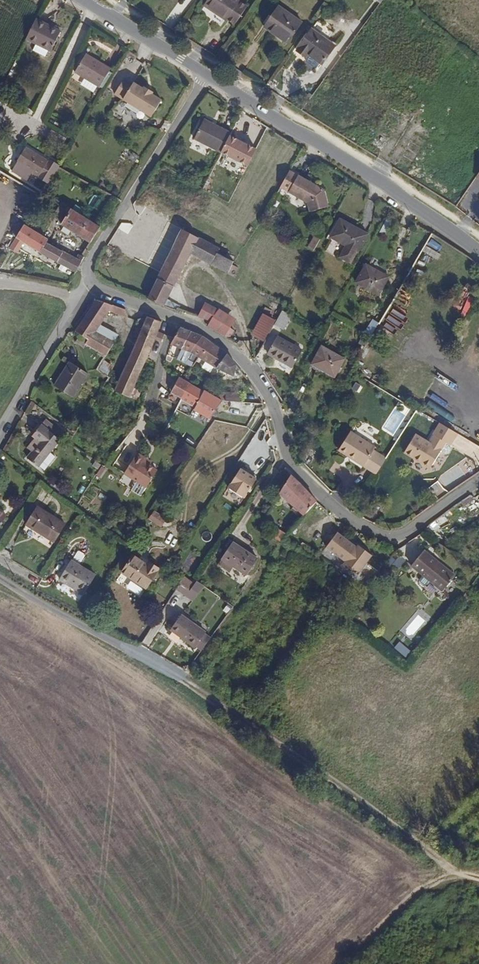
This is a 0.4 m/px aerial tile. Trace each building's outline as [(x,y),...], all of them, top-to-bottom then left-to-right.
[(205,3),(213,7),(212,9),(224,18),(226,17),(234,23),(247,4),(241,0),(207,0),(205,3)] [(288,35),(300,19),(277,3),(266,20),(288,35)] [(46,51),(57,30),(33,18),(23,40),(46,51)] [(333,43),(310,26),(295,47),(306,55),(308,51),(321,60),(333,43)] [(110,68),(85,52),(73,71),(98,86),(110,68)] [(160,101),(149,94),(151,92),(142,86),(141,89),(131,83),(130,84),(121,79),(111,94),(149,117),(160,101)] [(206,144),(217,125),(205,118),(195,138),(206,144)] [(220,150),(230,131),(217,125),(206,144),(220,150)] [(57,136),(40,126),(35,134),(52,144),(57,136)] [(55,166),(45,159),(44,161),(20,148),(11,162),(11,165),(7,171),(22,180),(27,172),(33,176),(34,178),(44,184),(55,166)] [(322,189),(288,169),(279,185),(306,201),(309,210),(327,206),(322,189)] [(47,203),(38,197),(36,201),(45,206),(47,203)] [(96,231),(76,220),(79,216),(70,210),(67,214),(56,207),(47,222),(53,225),(52,227),(86,247),(96,231)] [(358,251),(368,232),(340,218),(331,236),(345,244),(340,255),(350,261),(356,250),(358,251)] [(39,246),(41,242),(17,230),(3,252),(11,256),(18,245),(52,265),(58,256),(39,246)] [(174,281),(189,255),(197,239),(180,230),(158,273),(174,281)] [(216,253),(216,251),(197,239),(189,255),(231,277),(236,268),(230,265),(232,262),(216,253)] [(72,276),(80,262),(73,259),(70,262),(58,256),(52,265),(72,276)] [(378,294),(389,276),(366,263),(356,280),(378,294)] [(161,307),(174,281),(158,273),(145,300),(161,307)] [(99,322),(107,311),(119,315),(121,310),(93,299),(73,331),(79,335),(87,339),(85,343),(104,355),(113,339),(95,329),(99,322)] [(206,322),(213,309),(195,302),(189,315),(206,322)] [(279,324),(287,311),(281,308),(273,322),(279,324)] [(226,330),(231,319),(213,309),(206,322),(204,327),(222,337),(226,330)] [(143,359),(152,338),(158,323),(144,318),(112,388),(128,395),(137,375),(143,359)] [(373,335),(380,324),(373,321),(367,332),(373,335)] [(117,333),(99,322),(95,329),(113,339),(117,333)] [(164,332),(167,326),(158,323),(152,338),(156,340),(160,331),(164,332)] [(226,355),(199,337),(177,329),(168,344),(172,345),(187,351),(219,370),(231,376),(234,365),(226,355)] [(228,340),(232,333),(226,330),(222,337),(228,340)] [(85,343),(87,339),(79,335),(75,341),(83,346),(85,343)] [(299,351),(274,337),(265,354),(290,367),(299,351)] [(332,377),(342,359),(319,347),(309,365),(332,377)] [(105,377),(112,365),(102,358),(95,369),(105,377)] [(69,396),(84,372),(65,360),(50,385),(69,396)] [(181,398),(189,383),(174,375),(166,390),(177,395),(181,398)] [(214,411),(218,403),(220,400),(189,383),(181,398),(185,400),(183,406),(209,419),(214,411)] [(239,402),(240,393),(223,391),(222,399),(239,402)] [(217,413),(222,405),(218,403),(214,411),(217,413)] [(449,453),(452,448),(450,444),(458,432),(440,422),(429,441),(414,432),(403,450),(429,466),(439,450),(442,452),(444,453),(449,453)] [(51,454),(45,450),(53,440),(35,427),(26,437),(33,443),(22,458),(33,466),(34,463),(40,468),(51,454)] [(385,457),(372,449),(374,445),(349,429),(339,444),(350,451),(350,456),(375,472),(385,457)] [(350,451),(339,444),(337,447),(350,456),(350,451)] [(142,488),(154,472),(145,466),(138,462),(141,457),(134,453),(120,473),(142,488)] [(145,466),(148,462),(141,457),(138,462),(145,466)] [(233,493),(246,473),(239,469),(226,489),(233,493)] [(241,499),(254,479),(246,473),(233,493),(241,499)] [(316,502),(295,480),(290,476),(279,495),(301,518),(316,502)] [(52,539),(64,520),(37,502),(24,521),(52,539)] [(325,551),(339,538),(333,533),(322,549),(325,551)] [(273,550),(278,543),(268,537),(263,545),(273,550)] [(354,575),(368,555),(354,545),(352,548),(339,538),(325,551),(341,563),(340,565),(354,575)] [(254,560),(230,544),(217,562),(218,566),(227,572),(231,567),(244,576),(254,560)] [(415,573),(427,556),(422,552),(409,568),(415,573)] [(138,586),(151,566),(139,556),(137,560),(125,553),(114,571),(138,586)] [(452,574),(427,556),(415,573),(439,590),(452,574)] [(78,591),(90,572),(67,558),(55,578),(78,591)] [(442,592),(454,576),(452,574),(439,590),(442,592)] [(215,634),(224,621),(217,616),(208,629),(215,634)] [(200,655),(215,634),(208,629),(204,635),(179,618),(169,634),(200,655)]
